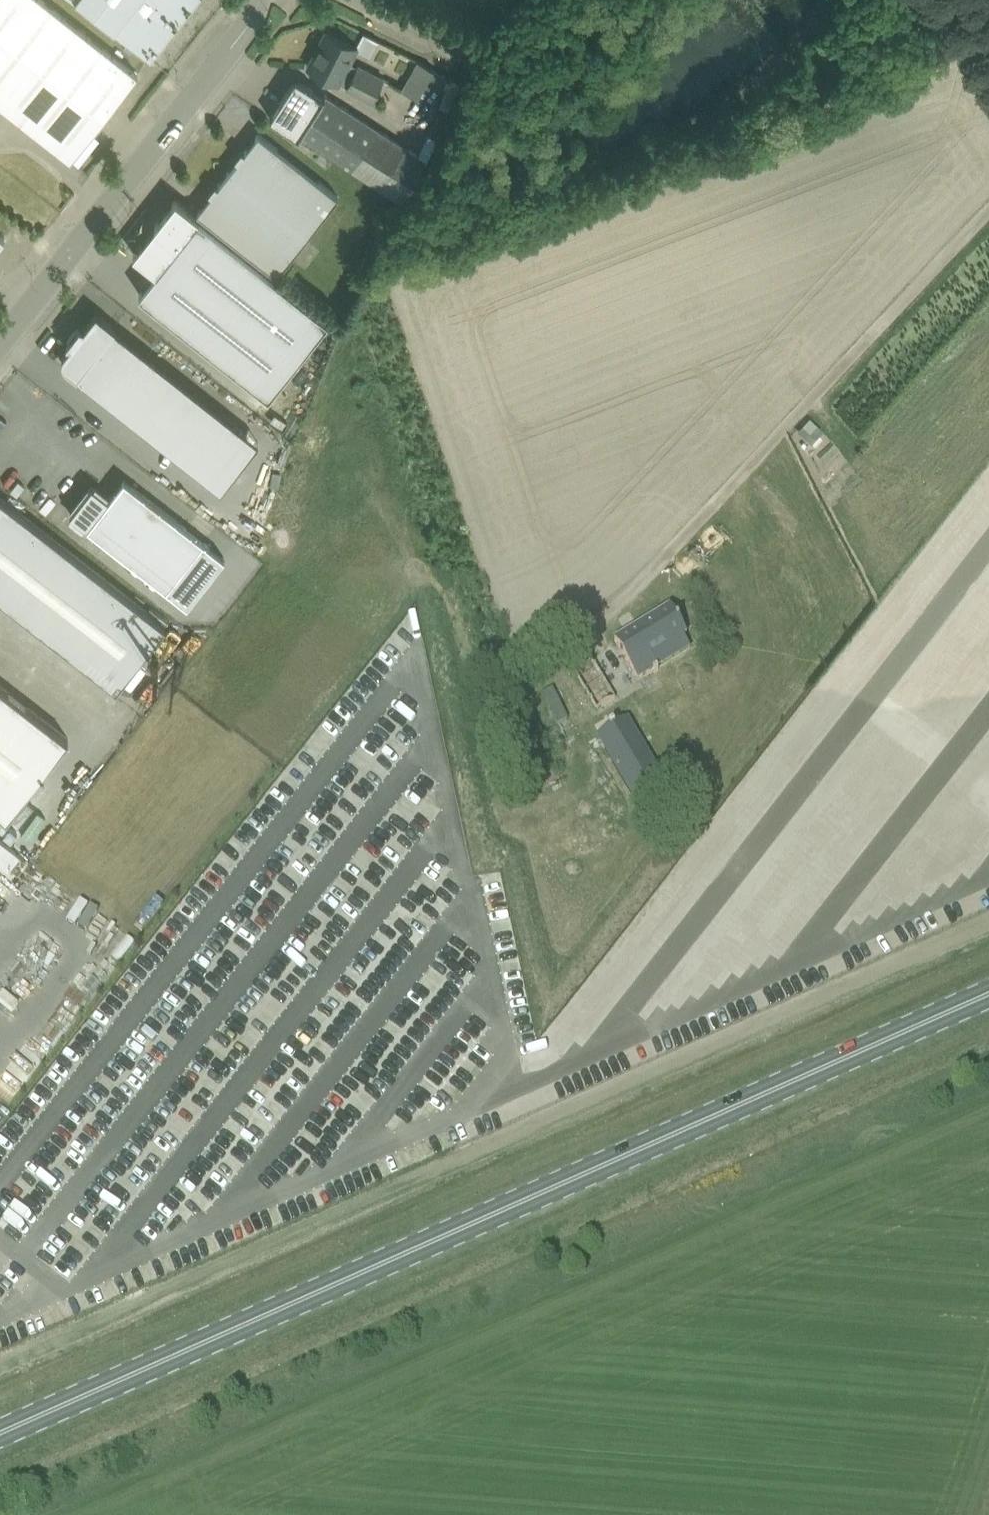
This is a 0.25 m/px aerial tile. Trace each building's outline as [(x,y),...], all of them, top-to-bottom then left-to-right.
[(55,146),(71,159),(138,74),(45,0),(0,0),(0,103),(55,146)] [(135,46),(150,58),(196,0),(76,0),(135,46)] [(308,66),(337,81),(339,82),(339,81),(348,85),(347,86),(372,99),(383,78),(349,60),(357,46),(327,30),(317,47),(321,49),(312,67),(309,65),(308,66)] [(415,95),(431,66),(417,58),(400,87),(415,95)] [(425,157),(427,159),(457,98),(449,93),(417,154),(324,93),(322,96),(316,92),(317,90),(302,81),(291,83),(270,117),(299,136),(300,135),(402,200),(425,157)] [(228,172),(308,235),(338,196),(259,133),(228,172)] [(197,211),(213,224),(277,274),(308,235),(228,172),(197,211)] [(133,252),(156,271),(139,293),(268,394),(328,318),(199,216),(176,198),(133,252)] [(63,355),(62,358),(63,361),(64,364),(66,367),(189,463),(227,415),(96,312),(84,327),(82,326),(82,325),(80,324),(66,342),(68,343),(70,345),(65,352),(63,355)] [(92,484),(70,513),(86,525),(87,524),(88,526),(188,605),(225,557),(125,479),(109,499),(108,497),(92,484)] [(116,688),(165,625),(0,496),(0,597),(116,688)] [(668,608),(613,642),(618,650),(623,647),(626,653),(621,656),(636,681),(651,672),(653,674),(657,671),(655,669),(656,669),(656,668),(687,650),(688,649),(681,638),(685,635),(668,608)] [(589,659),(570,670),(595,711),(614,700),(613,698),(598,675),(589,659)] [(7,816),(67,737),(0,684),(0,810),(7,816)] [(625,720),(595,738),(633,802),(663,784),(625,720)] [(1,851),(16,862),(22,855),(7,843),(1,851)]
